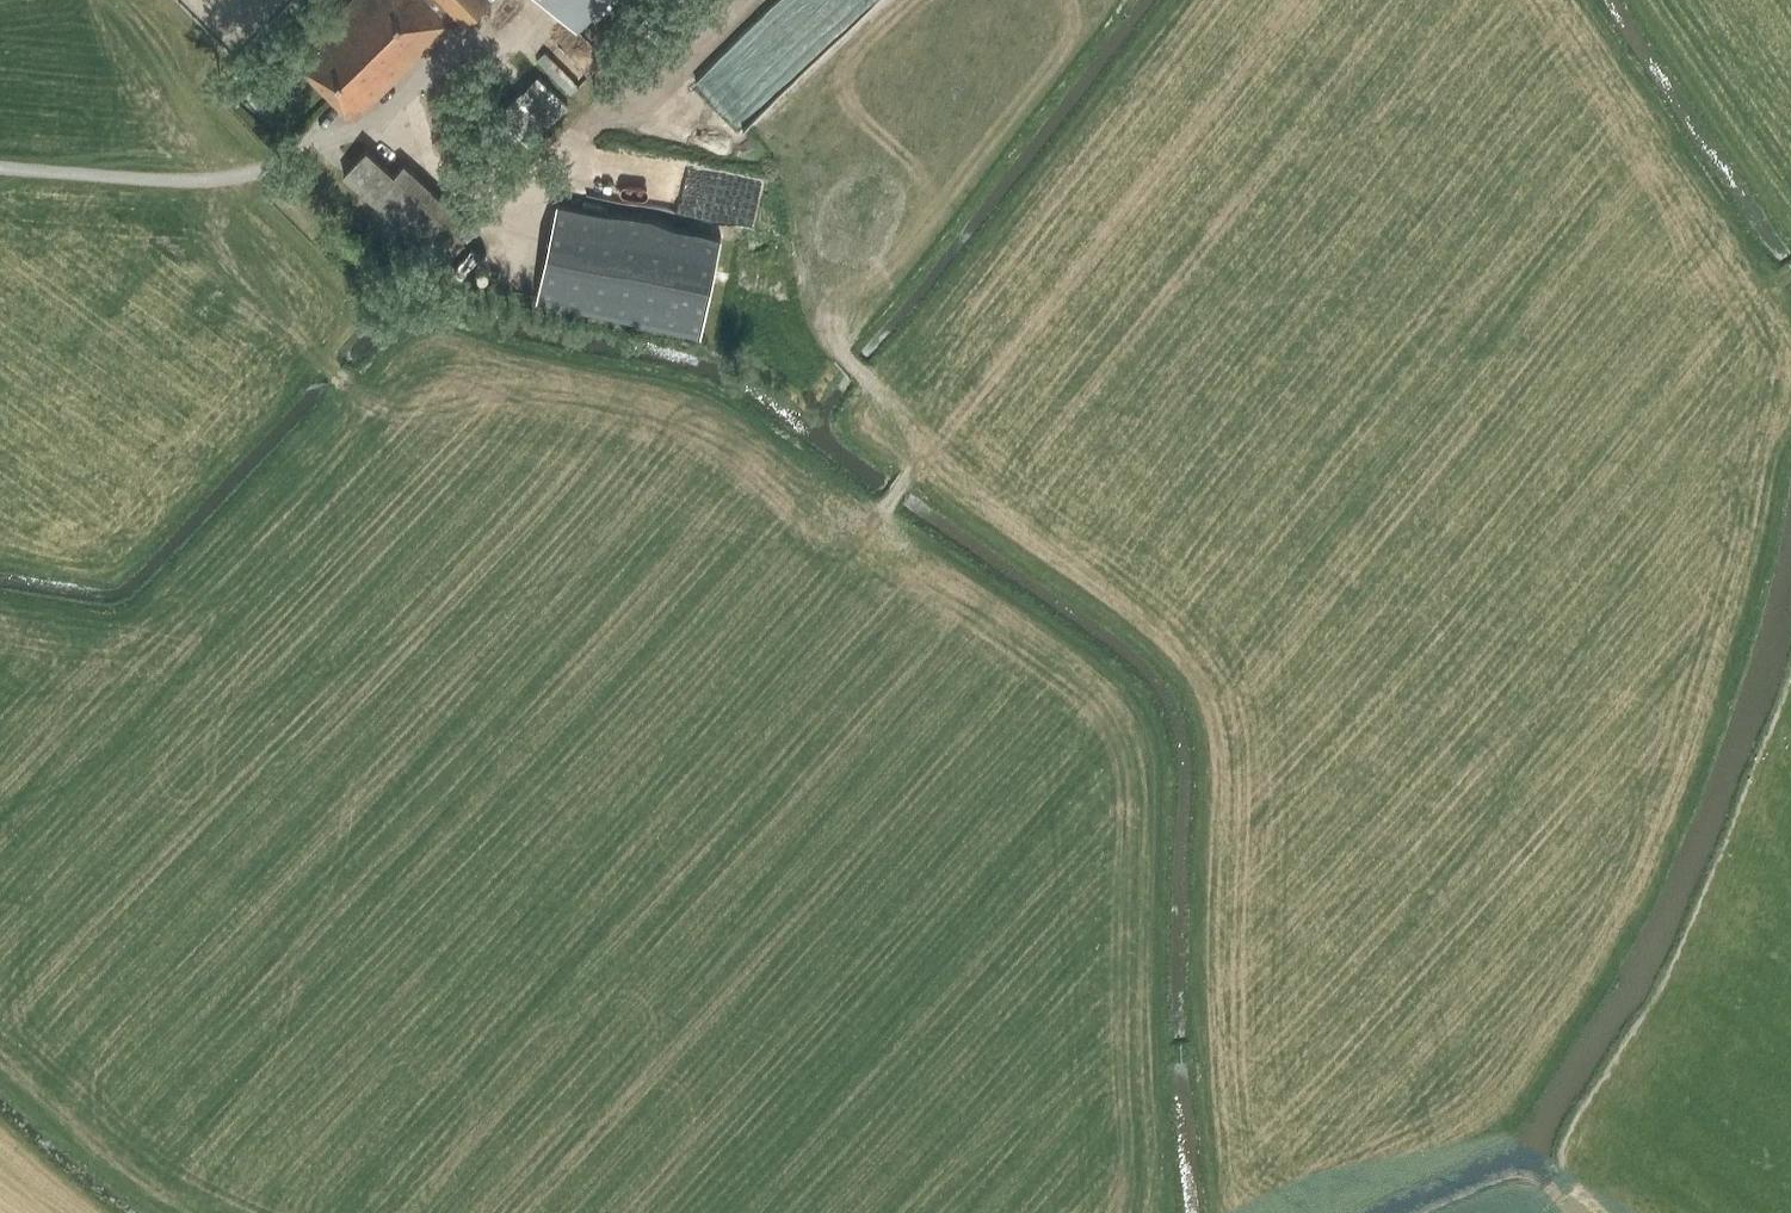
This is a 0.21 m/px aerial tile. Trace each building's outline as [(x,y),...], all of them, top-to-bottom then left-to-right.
[(312,38),(308,34),(290,51),(356,118),(450,24),(457,31),(488,0),(351,0),(312,38)] [(575,28),(604,0),(547,0),(575,28)] [(538,74),(497,115),(530,145),(570,105),(538,74)] [(441,261),(473,224),(403,161),(394,172),(366,147),(343,173),(441,261)] [(721,238),(557,203),(537,297),(701,332),(721,238)]
